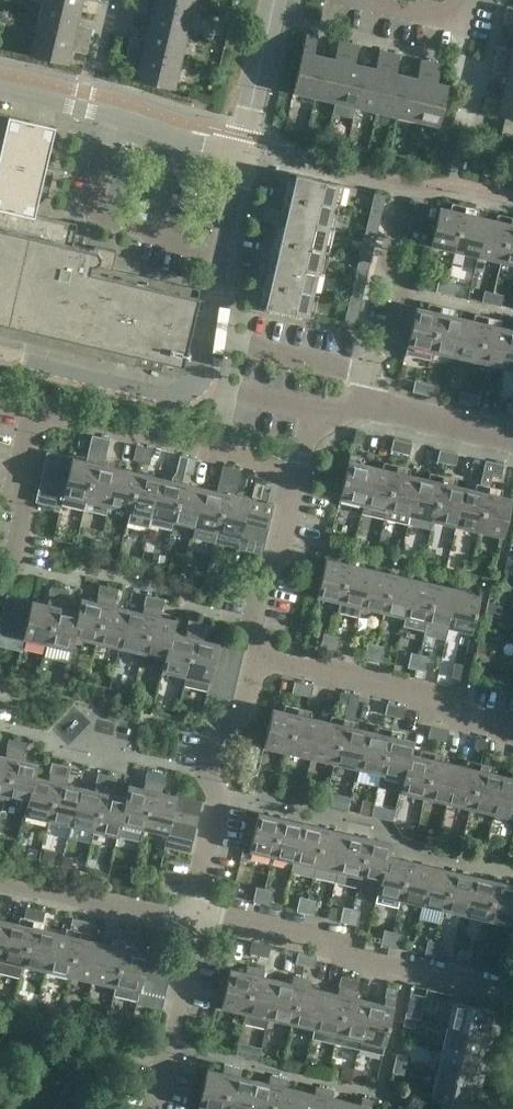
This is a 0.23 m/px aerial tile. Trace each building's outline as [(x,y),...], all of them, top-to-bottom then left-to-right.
[(42,3),(79,11),(82,0),(43,0),(42,3)] [(198,12),(147,0),(139,0),(136,11),(146,13),(146,10),(152,12),(148,27),(186,35),(191,12),(197,14),(198,12)] [(194,0),(147,0),(198,12),(198,9),(192,7),(194,0)] [(75,26),(79,11),(42,3),(37,25),(30,24),(30,27),(89,41),(92,27),(82,25),(81,28),(75,26)] [(505,19),(512,21),(512,7),(507,6),(504,19),(505,19)] [(86,53),(89,41),(30,27),(29,29),(36,31),(30,55),(67,63),(71,46),(77,48),(76,51),(86,53)] [(180,58),(186,35),(148,27),(145,42),(139,41),(140,38),(130,36),(127,49),(186,63),(187,60),(180,58)] [(315,96),(324,56),(313,53),(318,35),(306,32),(293,91),(315,96)] [(335,100),(349,42),(338,40),(334,58),(324,56),(315,96),(335,100)] [(355,105),(365,65),(355,63),(359,44),(349,42),(335,100),(355,105)] [(512,51),(507,50),(508,47),(498,45),(495,57),(512,62),(512,50),(512,51)] [(185,65),(186,63),(127,49),(124,62),(134,64),(134,61),(140,63),(136,79),(174,88),(179,63),(185,65)] [(376,110),(390,52),(379,49),(375,68),(365,65),(355,105),(376,110)] [(396,115),(406,75),(396,72),(400,54),(390,52),(376,110),(396,115)] [(495,57),(492,71),(501,73),(502,70),(508,72),(505,87),(512,89),(512,62),(495,57)] [(417,119),(431,61),(421,59),(416,77),(406,75),(396,115),(417,119)] [(441,64),(431,61),(417,119),(439,124),(448,85),(437,82),(441,64)] [(505,87),(501,103),(495,101),(495,98),(486,96),(483,110),(507,116),(503,134),(512,136),(512,89),(505,87)] [(161,371),(164,360),(183,365),(185,355),(188,356),(190,350),(187,349),(199,296),(198,296),(200,288),(113,268),(115,261),(101,257),(101,255),(98,250),(72,244),(77,223),(35,213),(55,125),(0,113),(0,334),(161,371)] [(314,317),(314,316),(344,184),(289,171),(287,182),(293,183),(287,209),(281,208),(280,210),(265,206),(262,219),(277,223),(277,225),(283,227),(278,252),(271,251),(267,269),(273,271),(267,296),(261,294),(258,304),(314,317)] [(383,206),(386,195),(375,192),(372,203),(383,206)] [(437,219),(440,206),(414,200),(412,213),(437,219)] [(381,217),(383,206),(372,203),(370,214),(381,217)] [(455,250),(465,205),(456,203),(455,210),(440,206),(437,219),(434,231),(431,244),(455,250)] [(478,255),(487,217),(473,214),(475,207),(465,205),(455,250),(478,255)] [(434,231),(437,219),(412,213),(409,225),(434,231)] [(378,228),(381,217),(370,214),(367,225),(378,228)] [(501,260),(512,216),(502,214),(501,220),(487,217),(478,255),(501,260)] [(512,216),(501,260),(512,263),(512,216)] [(376,239),(378,228),(367,225),(365,236),(376,239)] [(431,244),(434,231),(409,225),(406,238),(431,244)] [(373,250),(376,239),(365,236),(362,247),(373,250)] [(371,260),(373,250),(362,247),(360,258),(371,260)] [(368,271),(371,260),(360,258),(357,269),(368,271)] [(366,282),(368,271),(357,269),(355,280),(366,282)] [(445,293),(448,281),(439,279),(436,290),(445,293)] [(363,293),(366,282),(355,280),(352,291),(363,293)] [(457,284),(448,281),(445,293),(454,295),(457,284)] [(491,303),(494,292),(485,290),(482,301),(491,303)] [(361,304),(363,293),(352,291),(350,302),(361,304)] [(503,294),(494,292),(491,303),(501,305),(503,294)] [(358,315),(361,304),(350,302),(347,312),(358,315)] [(430,359),(432,350),(442,305),(433,303),(432,310),(417,306),(406,353),(430,359)] [(455,355),(464,317),(450,314),(451,308),(442,305),(432,350),(455,355)] [(356,326),(358,315),(347,312),(344,323),(356,326)] [(478,361),(488,316),(479,314),(478,321),(464,317),(455,355),(478,361)] [(501,366),(510,328),(496,325),(498,318),(488,316),(478,361),(501,366)] [(510,328),(501,366),(512,369),(512,329),(510,328)] [(422,393),(425,382),(415,380),(413,391),(422,393)] [(434,384),(425,382),(422,393),(431,395),(434,384)] [(468,404),(471,392),(462,390),(459,401),(468,404)] [(480,395),(471,392),(468,404),(477,406),(480,395)] [(363,443),(366,432),(357,430),(354,441),(363,443)] [(85,509),(95,462),(101,436),(93,434),(90,449),(92,450),(91,456),(88,457),(87,460),(72,457),(69,470),(67,482),(64,494),(64,495),(62,504),(85,509)] [(109,505),(117,467),(107,465),(109,453),(106,452),(110,438),(101,436),(95,462),(85,509),(107,515),(109,505)] [(400,451),(403,440),(394,438),(391,449),(400,451)] [(410,454),(412,443),(403,440),(400,451),(410,454)] [(141,461),(145,447),(136,445),(133,459),(141,461)] [(153,448),(145,447),(141,461),(150,463),(153,448)] [(447,462),(449,451),(440,449),(438,460),(447,462)] [(69,470),(72,457),(47,451),(44,464),(69,470)] [(456,464),(458,453),(449,451),(447,462),(456,464)] [(364,503),(373,466),(359,462),(361,456),(350,453),(340,498),(364,503)] [(174,521),(182,482),(185,471),(188,457),(180,455),(177,469),(178,469),(177,471),(174,477),(173,480),(161,477),(152,516),(150,525),(172,530),(174,521)] [(197,459),(188,457),(185,471),(193,473),(197,459)] [(493,473),(495,462),(486,460),(484,471),(493,473)] [(385,518),(398,464),(388,462),(387,469),(373,466),(364,503),(362,512),(385,518)] [(502,475),(505,464),(495,462),(493,473),(502,475)] [(67,482),(69,470),(44,464),(41,476),(67,482)] [(410,514),(419,476),(405,473),(407,466),(398,464),(385,518),(408,523),(410,514)] [(226,492),(232,467),(224,465),(220,479),(223,480),(222,482),(218,487),(217,490),(204,487),(196,526),(195,526),(193,536),(215,541),(217,531),(218,531),(226,492)] [(130,510),(139,472),(117,467),(109,505),(130,510)] [(241,536),(244,523),(246,511),(249,498),(235,495),(236,491),(234,484),(234,483),(237,483),(240,469),(232,467),(226,492),(218,531),(240,536),(241,536)] [(480,530),(490,486),(493,473),(484,471),(479,490),(465,487),(456,525),(480,530)] [(152,516),(161,477),(139,472),(130,510),(128,521),(149,526),(150,525),(152,516)] [(433,519),(444,475),(434,473),(433,479),(419,476),(410,514),(433,519)] [(456,525),(465,487),(451,484),(453,477),(444,475),(433,519),(456,525)] [(64,494),(67,482),(41,476),(38,488),(64,494)] [(196,526),(204,487),(182,482),(174,521),(195,526),(196,526)] [(271,486),(268,485),(255,482),(252,496),(268,500),(271,486)] [(490,486),(480,530),(504,536),(512,498),(497,494),(499,488),(490,486)] [(64,495),(64,494),(38,488),(35,501),(61,507),(62,504),(64,495)] [(274,504),(249,498),(246,511),(271,516),(274,504)] [(268,529),(271,516),(246,511),(244,523),(268,529)] [(265,541),(268,529),(244,523),(241,536),(265,541)] [(262,554),(265,541),(241,536),(240,536),(237,548),(262,554)] [(91,537),(89,546),(99,548),(101,539),(91,537)] [(151,560),(163,563),(165,553),(154,550),(151,560)] [(340,601),(349,563),(326,557),(317,595),(340,601)] [(362,606),(371,568),(349,563),(340,601),(338,611),(359,616),(362,606)] [(506,564),(504,572),(512,574),(512,565),(506,564)] [(384,611),(392,573),(371,568),(362,606),(384,611)] [(405,616),(414,578),(392,573),(384,611),(405,616)] [(427,621),(436,583),(414,578),(405,616),(403,625),(425,630),(427,621)] [(449,626),(458,588),(436,583),(427,621),(449,626)] [(97,641),(109,586),(100,584),(96,601),(81,597),(78,610),(80,611),(74,636),(75,636),(97,641)] [(48,643),(60,588),(51,586),(47,603),(32,600),(29,613),(26,625),(23,637),(23,638),(24,638),(48,643)] [(120,646),(129,608),(115,605),(119,588),(109,586),(97,641),(120,646)] [(80,611),(78,610),(66,607),(70,590),(60,588),(48,643),(72,649),(75,636),(74,636),(80,611)] [(481,593),(458,588),(449,626),(472,631),(481,593)] [(29,613),(32,600),(7,594),(4,607),(29,613)] [(143,652),(156,596),(146,594),(142,612),(129,608),(120,646),(142,651),(143,652)] [(165,599),(156,596),(143,652),(142,651),(139,662),(162,667),(165,657),(166,657),(172,632),(173,632),(176,619),(161,616),(165,599)] [(504,600),(489,597),(487,605),(502,608),(504,600)] [(500,617),(502,608),(487,605),(485,613),(500,617)] [(26,625),(29,613),(4,607),(1,619),(26,625)] [(186,675),(199,620),(189,618),(185,635),(173,632),(172,632),(166,657),(165,657),(162,667),(162,670),(186,675)] [(26,625),(1,619),(0,624),(0,632),(23,637),(26,625)] [(210,680),(213,668),(216,656),(219,643),(204,639),(208,622),(199,620),(186,675),(184,684),(208,690),(210,680)] [(24,638),(23,638),(23,637),(0,632),(0,645),(21,650),(24,638)] [(329,648),(332,634),(324,632),(321,646),(329,648)] [(341,636),(332,634),(329,648),(337,650),(341,636)] [(493,644),(480,640),(479,640),(477,649),(491,652),(493,644)] [(373,658),(376,644),(368,642),(364,656),(373,658)] [(244,649),(219,643),(216,656),(241,662),(244,649)] [(384,646),(376,644),(373,658),(381,660),(384,646)] [(489,660),(491,652),(477,649),(475,657),(489,660)] [(416,668),(420,654),(411,652),(408,666),(416,668)] [(428,656),(420,654),(416,668),(424,670),(428,656)] [(238,674),(241,662),(216,656),(213,668),(238,674)] [(451,676),(460,678),(463,664),(455,662),(451,676)] [(235,686),(238,674),(213,668),(210,680),(235,686)] [(232,699),(235,686),(210,680),(208,690),(207,693),(232,699)] [(302,694),(304,683),(295,681),(292,692),(302,694)] [(313,685),(304,683),(302,694),(311,696),(313,685)] [(348,705),(350,694),(341,691),(338,703),(348,705)] [(359,696),(350,694),(348,705),(357,707),(359,696)] [(394,716),(397,704),(388,702),(385,713),(394,716)] [(288,751),(298,707),(289,704),(289,707),(288,711),(273,708),(264,746),(288,751)] [(406,707),(397,704),(394,716),(404,718),(406,707)] [(358,767),(367,729),(352,726),(353,722),(357,707),(348,705),(345,717),(334,762),(358,767)] [(311,757),(320,719),(306,715),(307,711),(308,709),(298,707),(288,751),(311,757)] [(334,762),(345,717),(335,715),(335,717),(335,718),(334,722),(320,719),(311,757),(334,762)] [(381,773),(391,728),(382,726),(382,728),(381,733),(367,729),(358,767),(381,773)] [(437,739),(440,728),(431,726),(428,737),(437,739)] [(410,753),(411,753),(414,740),(399,737),(400,732),(400,733),(401,730),(391,728),(381,773),(403,778),(404,778),(410,753)] [(449,730),(440,728),(437,739),(447,741),(449,730)] [(484,750),(486,739),(477,736),(474,747),(484,750)] [(18,740),(9,738),(5,755),(0,754),(0,794),(5,795),(18,740)] [(495,741),(486,739),(484,750),(493,752),(495,741)] [(39,763),(37,763),(23,760),(27,742),(18,740),(5,795),(27,800),(29,800),(34,776),(36,776),(39,763)] [(424,796),(434,752),(425,749),(424,752),(425,752),(424,756),(411,753),(410,753),(404,778),(403,778),(400,791),(424,796)] [(447,801),(456,764),(441,760),(442,756),(443,756),(443,754),(434,752),(424,796),(447,801)] [(470,807),(480,762),(471,760),(470,762),(471,762),(470,767),(456,764),(447,801),(470,807)] [(49,819),(61,764),(52,762),(48,779),(36,776),(34,776),(29,800),(27,800),(24,813),(49,819)] [(493,812),(502,774),(488,771),(489,767),(489,764),(480,762),(470,807),(493,812)] [(72,824),(81,786),(67,783),(71,766),(61,764),(49,819),(72,824)] [(144,827),(157,772),(148,770),(143,787),(129,784),(126,797),(127,797),(120,822),(122,822),(119,835),(141,840),(144,827)] [(95,829),(108,774),(98,772),(94,790),(81,786),(72,824),(95,829)] [(168,833),(168,832),(171,820),(174,808),(177,795),(162,792),(166,774),(157,772),(144,827),(168,833)] [(127,797),(126,797),(113,794),(117,776),(108,774),(95,829),(119,835),(122,822),(120,822),(127,797)] [(502,774),(493,812),(512,817),(512,777),(502,774)] [(338,794),(335,807),(346,810),(349,797),(338,794)] [(202,801),(177,795),(174,808),(199,814),(202,801)] [(362,799),(359,813),(371,815),(374,802),(362,799)] [(196,826),(199,814),(174,808),(171,820),(196,826)] [(273,855),(281,817),(258,812),(250,850),(273,855)] [(294,860),(303,822),(281,817),(273,855),(294,860)] [(193,839),(196,826),(171,820),(168,832),(193,839)] [(314,874),(325,827),(303,822),(294,860),(292,869),(314,874)] [(406,823),(403,834),(414,837),(417,825),(406,823)] [(336,879),(347,832),(325,827),(314,874),(336,879)] [(190,851),(193,839),(168,832),(168,833),(165,845),(190,851)] [(358,884),(369,837),(347,832),(336,879),(358,884)] [(387,855),(388,855),(391,842),(369,837),(358,884),(378,889),(380,880),(382,880),(387,855)] [(45,847),(43,855),(54,859),(56,850),(45,847)] [(400,898),(409,860),(388,855),(387,855),(382,880),(380,880),(378,889),(377,893),(400,898)] [(422,903),(431,865),(409,860),(400,898),(422,903)] [(444,908),(453,870),(431,865),(422,903),(444,908)] [(466,913),(475,876),(453,870),(444,908),(466,913)] [(488,919),(497,881),(475,876),(466,913),(488,919)] [(497,881),(488,919),(511,924),(512,914),(512,884),(497,881)] [(261,902),(265,888),(257,886),(253,900),(261,902)] [(273,890),(265,888),(261,902),(270,904),(273,890)] [(305,912),(308,898),(300,896),(297,910),(305,912)] [(317,900),(308,898),(305,912),(313,914),(317,900)] [(36,908),(27,906),(24,919),(23,924),(9,920),(0,958),(0,972),(20,976),(23,964),(36,908)] [(349,923),(352,908),(344,906),(340,921),(349,923)] [(47,969),(55,931),(41,928),(42,923),(45,910),(36,908),(23,964),(47,969)] [(360,910),(352,908),(349,923),(357,924),(360,910)] [(69,974),(82,919),(73,917),(70,930),(69,934),(55,931),(47,969),(69,974)] [(9,920),(0,918),(0,958),(9,920)] [(92,980),(101,942),(87,938),(88,934),(91,921),(82,919),(69,974),(92,980)] [(115,985),(128,930),(119,928),(116,940),(115,945),(101,942),(92,980),(115,985)] [(389,946),(393,931),(384,929),(381,944),(389,946)] [(145,965),(148,953),(133,949),(134,944),(137,932),(128,930),(115,985),(113,994),(137,999),(139,990),(140,990),(143,978),(145,965)] [(401,933),(393,931),(389,946),(398,947),(401,933)] [(433,956),(437,941),(428,939),(425,954),(433,956)] [(259,954),(261,943),(252,941),(250,952),(259,954)] [(445,943),(437,941),(433,956),(441,958),(445,943)] [(271,945),(261,943),(259,954),(268,956),(271,945)] [(477,966),(480,951),(472,949),(469,964),(477,966)] [(489,953),(480,951),(477,966),(485,968),(489,953)] [(305,965),(307,954),(298,952),(296,963),(305,965)] [(171,971),(173,959),(174,959),(148,953),(145,965),(171,971)] [(317,956),(307,954),(305,965),(314,967),(317,956)] [(168,984),(171,971),(145,965),(143,978),(168,984)] [(245,1011),(256,967),(247,965),(245,971),(230,968),(221,1006),(245,1011)] [(266,1027),(268,1016),(277,979),(263,975),(265,969),(256,967),(245,1011),(243,1022),(266,1027)] [(292,1022),(302,977),(293,975),(291,982),(277,979),(268,1016),(292,1022)] [(335,1043),(351,977),(341,975),(337,993),(323,989),(315,1027),(312,1038),(335,1043)] [(315,1027),(323,989),(310,986),(311,979),(302,977),(292,1022),(315,1027)] [(359,1049),(370,1000),(356,997),(360,980),(351,977),(335,1043),(359,1049)] [(165,996),(168,984),(143,978),(140,990),(165,996)] [(384,1003),(370,1000),(359,1049),(383,1054),(398,988),(388,986),(384,1003)] [(162,1009),(165,996),(140,990),(139,990),(137,999),(136,1003),(162,1009)] [(405,1015),(416,1018),(420,1019),(426,995),(411,991),(405,1015)] [(454,1001),(448,1025),(493,1036),(495,1026),(488,1025),(492,1010),(454,1001)] [(414,1027),(416,1018),(405,1015),(403,1025),(414,1027)] [(491,1045),(493,1036),(448,1025),(443,1048),(481,1057),(484,1043),(491,1045)] [(238,1042),(235,1055),(258,1060),(261,1047),(238,1042)] [(478,1071),(481,1057),(443,1048),(438,1071),(482,1082),(484,1073),(478,1071)] [(397,1052),(395,1062),(406,1064),(408,1055),(397,1052)] [(404,1073),(406,1064),(395,1062),(392,1071),(404,1073)] [(343,1064),(340,1077),(351,1080),(354,1067),(343,1064)] [(233,1067),(225,1065),(223,1071),(207,1068),(198,1106),(213,1108),(223,1108),(233,1067)] [(254,1079),(241,1076),(242,1069),(233,1067),(223,1108),(247,1108),(254,1079)] [(354,1067),(351,1080),(364,1083),(367,1070),(354,1067)] [(480,1091),(482,1082),(438,1071),(432,1096),(445,1099),(445,1098),(470,1103),(470,1102),(473,1089),(480,1091)] [(279,1077),(270,1075),(268,1082),(254,1079),(247,1108),(272,1108),(279,1077)] [(301,1089),(287,1086),(288,1080),(279,1077),(272,1108),(296,1108),(301,1089)] [(325,1088),(316,1086),(314,1093),(301,1089),(296,1108),(320,1108),(325,1088)] [(347,1100),(333,1097),(334,1090),(325,1088),(320,1108),(345,1108),(347,1100)] [(347,1100),(345,1108),(370,1108),(372,1099),(362,1097),(361,1103),(347,1100)] [(470,1102),(470,1103),(445,1098),(445,1099),(442,1108),(482,1108),(483,1105),(470,1102)]
